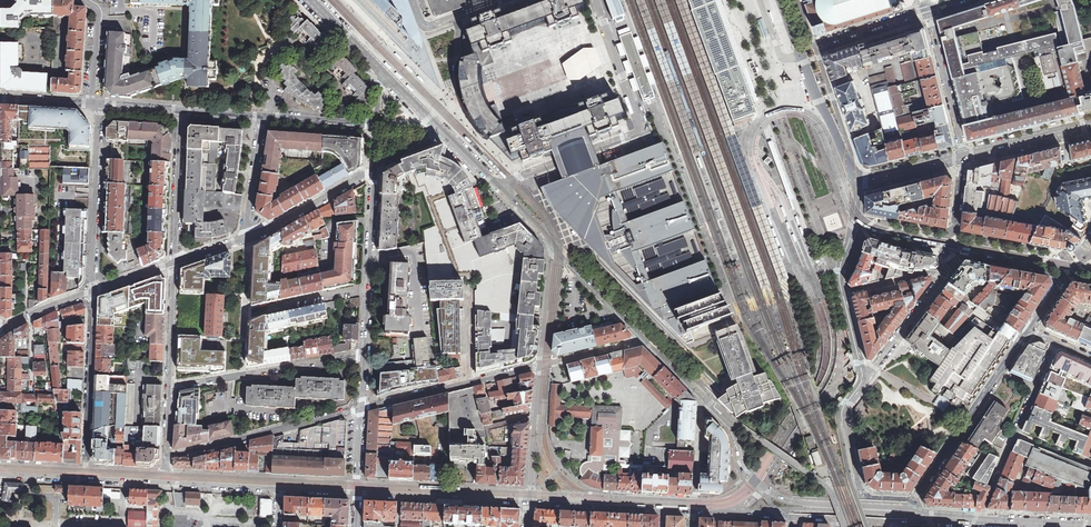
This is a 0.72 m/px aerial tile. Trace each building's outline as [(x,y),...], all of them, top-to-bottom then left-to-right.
[(17,3),(25,12),(28,9),(53,9),(53,0),(20,0),(17,3)] [(140,4),(184,5),(191,5),(189,60),(183,60),(173,60),(160,65),(161,68),(149,72),(155,88),(181,79),(183,79),(216,80),(217,62),(211,62),(211,53),(210,53),(211,39),(213,36),(213,34),(213,32),(212,30),(211,29),(212,24),(212,14),(213,14),(213,6),(219,6),(220,2),(221,1),(221,0),(131,0),(131,4),(139,4),(140,4)] [(473,3),(472,0),(429,0),(435,17),(473,3)] [(471,21),(473,26),(474,30),(466,33),(471,47),(480,44),(483,53),(488,51),(492,49),(502,46),(512,42),(509,34),(512,33),(527,27),(544,21),(546,20),(549,28),(558,25),(569,21),(578,18),(575,9),(584,6),(582,0),(539,0),(541,5),(538,6),(522,12),(520,13),(507,18),(503,19),(500,11),(491,14),(480,18),(471,21)] [(613,20),(615,19),(616,23),(624,20),(623,16),(625,16),(619,0),(606,0),(613,20)] [(734,123),(742,120),(748,118),(749,118),(756,115),(756,113),(755,111),(755,110),(754,109),(752,103),(750,97),(749,96),(748,91),(739,68),(736,59),(733,50),(731,44),(722,21),(722,20),(720,15),(719,12),(718,9),(716,3),(715,0),(686,0),(691,12),(696,28),(698,33),(699,35),(704,50),(706,53),(710,65),(711,68),(714,76),(723,100),(726,99),(734,123)] [(810,1),(810,3),(806,4),(809,12),(813,22),(814,23),(815,25),(814,25),(818,36),(828,33),(828,32),(835,30),(843,27),(843,28),(845,27),(847,26),(847,27),(849,26),(849,25),(897,10),(897,11),(905,8),(906,7),(906,6),(906,5),(905,2),(904,2),(903,2),(901,2),(901,0),(814,0),(810,1)] [(990,17),(1006,12),(1022,6),(1020,0),(1000,0),(999,0),(998,0),(986,4),(990,17)] [(1062,10),(1055,12),(1057,20),(1063,45),(1084,41),(1083,38),(1075,6),(1073,0),(1059,0),(1062,10)] [(68,2),(54,1),(53,9),(54,15),(59,15),(59,16),(63,17),(63,15),(71,16),(70,37),(68,37),(68,41),(69,41),(69,56),(67,56),(67,61),(68,61),(68,71),(71,71),(70,80),(52,79),(52,92),(78,94),(81,91),(83,73),(84,48),(86,24),(87,9),(74,8),(75,2),(68,2)] [(14,6),(2,6),(3,25),(22,25),(22,14),(25,12),(17,3),(14,6)] [(941,32),(954,28),(960,26),(971,23),(982,19),(990,17),(986,4),(979,6),(938,19),(938,20),(938,21),(941,32)] [(312,45),(315,49),(320,44),(323,48),(331,40),(328,36),(327,36),(324,33),(322,35),(319,31),(313,25),(312,23),(311,24),(308,20),(306,22),(302,18),(301,20),(300,19),(298,18),(296,16),(294,16),(293,17),(292,16),(288,20),(289,21),(288,22),(288,24),(289,24),(288,25),(290,26),(289,27),(292,29),(290,31),(294,34),(296,32),(300,36),(304,32),(310,38),(306,42),(306,43),(307,43),(310,47),(312,45)] [(763,19),(758,21),(764,39),(770,37),(763,19)] [(461,61),(461,65),(461,67),(464,68),(466,73),(477,69),(478,68),(479,63),(480,63),(482,64),(485,64),(489,63),(490,61),(488,61),(489,59),(489,58),(490,58),(489,56),(488,55),(488,52),(488,51),(483,53),(480,44),(474,30),(473,26),(464,30),(462,56),(465,56),(465,58),(466,59),(461,61)] [(155,88),(149,72),(141,75),(140,74),(131,78),(130,75),(122,78),(124,56),(131,57),(131,54),(130,54),(130,47),(124,47),(125,33),(117,32),(117,27),(109,27),(108,49),(105,88),(112,88),(112,97),(131,98),(132,96),(155,88)] [(917,60),(931,56),(930,50),(927,37),(924,27),(919,29),(912,31),(909,33),(908,32),(905,33),(904,33),(904,34),(899,35),(899,36),(885,40),(879,41),(879,42),(874,43),(874,42),(873,43),(870,44),(875,61),(875,62),(878,61),(877,60),(879,60),(880,61),(882,60),(881,59),(893,55),(893,56),(907,52),(908,52),(911,51),(914,60),(917,60)] [(954,28),(941,32),(943,39),(953,77),(966,74),(957,37),(954,28)] [(998,50),(996,51),(984,53),(978,32),(957,37),(966,74),(978,71),(1014,63),(1012,57),(1010,49),(999,52),(998,50)] [(620,38),(622,43),(630,41),(631,40),(633,39),(631,34),(628,35),(620,38)] [(1010,49),(1012,57),(1035,50),(1036,57),(1059,51),(1058,47),(1057,47),(1054,35),(995,49),(996,51),(998,50),(999,52),(1010,49)] [(635,43),(638,52),(644,50),(639,37),(633,39),(635,43)] [(1084,41),(1063,45),(1058,47),(1059,51),(1067,85),(1069,91),(1070,98),(1081,95),(1084,94),(1084,88),(1085,87),(1086,81),(1087,79),(1088,76),(1086,75),(1090,59),(1088,58),(1088,56),(1084,41)] [(627,56),(622,43),(617,45),(621,58),(627,56)] [(10,79),(22,79),(22,73),(22,71),(21,70),(20,69),(18,69),(13,69),(13,63),(19,63),(19,44),(2,45),(2,50),(2,66),(2,75),(10,75),(10,79)] [(866,67),(866,64),(860,45),(860,44),(859,44),(856,45),(825,55),(825,57),(827,62),(833,80),(858,70),(866,67)] [(875,61),(870,44),(866,46),(865,44),(861,45),(865,58),(869,56),(871,62),(875,61)] [(596,46),(576,45),(559,57),(569,83),(594,80),(604,70),(596,46)] [(866,64),(871,62),(869,56),(865,58),(861,45),(860,45),(866,64)] [(361,107),(362,109),(365,109),(365,108),(366,109),(370,105),(369,104),(370,104),(370,102),(368,100),(369,99),(367,97),(368,95),(364,92),(368,88),(365,84),(358,77),(354,73),(357,70),(355,68),(354,67),(354,66),(347,59),(346,60),(343,56),(345,54),(342,51),(342,50),(338,47),(330,55),(334,59),(329,63),(332,66),(331,68),(335,71),(339,68),(346,74),(342,78),(345,82),(342,85),(346,89),(350,85),(357,92),(353,96),(357,99),(352,104),(356,108),(358,106),(360,108),(361,107)] [(442,49),(441,49),(439,49),(438,50),(437,51),(437,53),(437,54),(437,56),(438,57),(439,57),(441,58),(442,58),(444,57),(445,56),(445,54),(445,53),(445,51),(444,50),(442,49)] [(1053,88),(1067,85),(1059,51),(1036,57),(1040,72),(1039,73),(1040,75),(1041,75),(1045,90),(1049,89),(1051,90),(1053,89),(1053,88)] [(643,66),(644,69),(650,66),(646,55),(640,57),(641,61),(643,66)] [(485,139),(488,137),(503,131),(499,121),(497,122),(492,117),(486,109),(484,107),(481,99),(478,90),(478,87),(477,80),(477,69),(478,68),(474,56),(466,59),(461,61),(461,65),(458,67),(458,78),(458,84),(460,97),(462,105),(466,115),(475,127),(485,139)] [(922,79),(937,76),(931,56),(917,60),(922,79)] [(906,83),(913,81),(908,62),(911,61),(911,59),(904,61),(905,63),(900,64),(905,83),(906,83)] [(632,70),(629,61),(623,63),(628,75),(633,73),(632,70)] [(753,61),(748,63),(751,69),(752,69),(755,78),(756,79),(759,78),(758,76),(759,76),(753,61)] [(307,104),(311,108),(313,106),(316,109),(317,109),(319,111),(321,111),(322,110),(323,111),(326,107),(325,106),(326,105),(326,103),(324,101),(325,101),(321,97),(323,96),(319,92),(315,96),(312,92),(311,93),(308,89),(302,94),(295,87),(300,82),(297,79),(298,78),(294,74),(298,71),(294,67),(293,68),(289,65),(287,63),(285,63),(284,64),(283,63),(279,67),(280,68),(279,68),(279,71),(281,73),(284,77),(282,79),(286,82),(284,84),(288,88),(285,90),(289,94),(290,93),(297,100),(296,101),(300,105),(302,102),(306,106),(307,104)] [(978,71),(986,99),(995,96),(1002,100),(1010,99),(1014,102),(1024,99),(1015,66),(1014,63),(978,71)] [(886,73),(888,81),(889,87),(897,85),(892,66),(888,67),(888,66),(885,67),(885,68),(884,68),(886,73)] [(866,67),(858,70),(861,79),(868,75),(866,67)] [(684,71),(689,84),(692,82),(687,70),(684,71)] [(966,74),(953,77),(952,77),(955,88),(956,92),(959,102),(958,102),(959,105),(960,105),(964,125),(997,116),(997,114),(996,114),(994,107),(988,109),(986,99),(978,71),(966,74)] [(650,83),(651,87),(657,85),(652,73),(646,75),(650,83)] [(869,77),(871,86),(888,81),(886,73),(869,77)] [(36,91),(46,92),(47,75),(29,74),(29,80),(34,80),(36,82),(36,91)] [(6,89),(36,91),(36,82),(34,80),(29,80),(22,79),(10,79),(10,75),(2,75),(2,84),(3,84),(7,88),(6,89)] [(930,107),(944,104),(937,76),(922,79),(930,107)] [(639,87),(635,79),(630,81),(634,93),(640,91),(639,87)] [(854,80),(837,87),(853,130),(870,123),(868,119),(869,119),(869,118),(868,118),(864,109),(865,108),(865,107),(864,107),(863,105),(864,104),(861,96),(860,96),(854,80)] [(882,127),(886,143),(903,139),(902,133),(901,131),(897,118),(897,116),(889,87),(888,81),(871,86),(882,127)] [(913,112),(927,108),(926,106),(921,107),(920,105),(921,104),(920,103),(919,104),(918,104),(918,103),(911,104),(909,97),(918,94),(917,89),(919,89),(917,81),(913,81),(906,83),(905,83),(897,85),(889,87),(897,116),(913,112)] [(1084,94),(1081,95),(1083,103),(1079,104),(1081,113),(1090,110),(1090,91),(1089,91),(1089,92),(1088,92),(1089,95),(1087,95),(1086,94),(1085,94),(1084,94)] [(499,121),(497,122),(485,126),(487,132),(486,134),(488,137),(494,143),(495,142),(496,143),(495,144),(501,150),(503,150),(504,152),(503,152),(512,161),(521,157),(523,162),(532,159),(542,155),(552,151),(554,156),(556,162),(560,176),(562,182),(600,168),(599,166),(598,162),(593,149),(591,143),(590,139),(589,138),(599,134),(600,134),(609,130),(618,127),(615,118),(624,115),(619,101),(610,104),(607,95),(598,99),(588,102),(579,106),(566,110),(541,119),(532,123),(520,127),(518,128),(514,118),(513,116),(499,121)] [(1081,95),(1070,98),(1030,108),(997,116),(964,125),(969,141),(1027,126),(1027,127),(1028,127),(1030,127),(1030,126),(1031,126),(1030,125),(1031,125),(1032,124),(1032,125),(1032,124),(1035,124),(1037,123),(1038,123),(1039,123),(1040,123),(1040,124),(1042,124),(1042,123),(1043,123),(1043,122),(1081,113),(1079,104),(1083,103),(1081,95)] [(937,126),(948,122),(944,104),(930,107),(933,121),(935,127),(937,126)] [(14,143),(19,143),(19,139),(14,139),(14,135),(15,134),(15,133),(15,132),(11,132),(11,125),(18,125),(18,124),(18,107),(13,106),(12,106),(1,105),(1,107),(1,133),(1,144),(11,144),(12,143),(14,143)] [(32,108),(18,107),(18,124),(31,125),(31,132),(69,134),(72,137),(71,150),(90,151),(90,144),(91,126),(77,111),(73,110),(69,110),(53,109),(52,109),(34,108),(32,108)] [(914,114),(917,125),(919,125),(920,126),(924,125),(923,124),(933,121),(930,107),(927,108),(913,112),(914,114)] [(897,118),(901,131),(917,127),(917,125),(914,114),(897,118)] [(128,139),(129,123),(114,121),(107,128),(106,138),(110,138),(109,141),(112,141),(111,160),(126,161),(128,139)] [(937,135),(940,148),(954,145),(948,122),(937,126),(939,132),(936,133),(937,135)] [(152,162),(169,163),(170,163),(171,150),(171,137),(171,136),(161,125),(129,123),(128,139),(151,140),(154,142),(153,144),(152,162)] [(920,137),(924,152),(940,148),(937,135),(929,137),(928,134),(928,133),(926,126),(918,128),(920,137)] [(188,191),(202,191),(203,163),(203,153),(203,142),(219,143),(220,130),(220,129),(192,127),(189,129),(189,132),(187,132),(186,146),(186,162),(185,182),(185,190),(188,191)] [(871,165),(891,160),(886,143),(882,127),(876,130),(878,136),(872,138),(869,132),(855,138),(865,162),(866,163),(870,165),(871,165)] [(225,192),(235,194),(240,154),(239,154),(240,144),(238,144),(238,140),(242,140),(242,132),(241,132),(241,131),(220,130),(219,143),(216,192),(224,192),(225,192)] [(903,139),(908,156),(924,152),(920,137),(913,139),(913,137),(911,137),(910,131),(902,133),(903,139)] [(267,150),(279,151),(279,148),(323,152),(324,137),(270,133),(267,150)] [(324,137),(323,152),(323,164),(314,169),(317,175),(324,188),(331,184),(332,185),(347,176),(361,168),(361,153),(362,140),(324,137)] [(903,139),(886,143),(891,160),(908,156),(903,139)] [(1071,144),(1072,155),(1073,155),(1073,158),(1073,160),(1074,161),(1090,156),(1090,139),(1071,144)] [(205,191),(216,192),(219,143),(203,142),(203,153),(210,153),(209,164),(203,163),(202,191),(205,191)] [(11,144),(1,144),(1,169),(4,169),(14,169),(14,143),(12,143),(11,144)] [(568,225),(585,242),(622,282),(663,323),(677,337),(679,336),(670,309),(676,307),(717,292),(706,263),(695,232),(684,203),(673,172),(663,144),(651,148),(632,156),(606,165),(600,168),(562,182),(547,188),(544,189),(550,203),(557,214),(568,225)] [(50,169),(51,146),(21,145),(21,169),(50,169)] [(1035,153),(1028,172),(1030,172),(1047,167),(1044,176),(1051,179),(1056,165),(1063,163),(1061,147),(1062,147),(1061,146),(1035,153)] [(402,165),(399,167),(404,176),(408,175),(416,195),(423,192),(435,226),(424,230),(426,255),(437,254),(441,253),(455,248),(449,230),(447,226),(457,222),(448,197),(455,194),(473,188),(472,186),(470,181),(469,179),(467,177),(465,174),(463,172),(460,169),(458,167),(454,164),(450,162),(446,160),(441,158),(443,151),(444,148),(444,147),(441,148),(439,148),(414,157),(402,162),(402,163),(402,165)] [(266,155),(281,158),(282,152),(279,151),(267,150),(266,155)] [(1015,180),(1025,181),(1028,172),(1035,153),(1019,156),(1015,180)] [(263,173),(279,175),(279,173),(281,158),(266,155),(263,173)] [(1016,157),(1003,160),(1001,176),(1012,178),(1013,178),(1016,158),(1016,157)] [(135,162),(126,161),(126,162),(114,161),(106,159),(105,168),(109,168),(109,172),(109,175),(105,175),(105,184),(106,184),(126,185),(131,185),(133,185),(133,177),(130,177),(130,168),(135,168),(135,162)] [(994,165),(990,194),(999,196),(1001,176),(1003,160),(994,163),(994,165)] [(151,187),(168,187),(168,181),(166,181),(167,176),(166,176),(166,175),(166,174),(167,174),(167,168),(169,168),(169,163),(152,162),(152,170),(151,170),(151,174),(151,187)] [(978,207),(987,208),(990,194),(994,165),(989,164),(988,167),(981,166),(980,167),(978,167),(977,168),(977,170),(969,169),(964,210),(978,211),(978,207)] [(378,198),(395,199),(398,180),(401,178),(405,177),(404,176),(399,167),(398,165),(387,171),(382,180),(379,182),(378,194),(378,198)] [(63,184),(89,184),(89,177),(90,168),(64,167),(63,184)] [(18,196),(18,195),(18,178),(14,178),(14,176),(14,169),(4,169),(3,176),(3,177),(1,178),(1,185),(1,196),(18,196)] [(268,191),(274,192),(276,193),(277,186),(278,186),(279,182),(278,181),(278,177),(279,175),(263,173),(259,195),(267,196),(268,191)] [(935,204),(950,207),(953,179),(948,174),(921,181),(926,197),(927,196),(934,195),(936,194),(937,196),(935,197),(935,203),(935,204)] [(1069,229),(1083,238),(1084,235),(1083,235),(1086,231),(1084,230),(1087,226),(1083,202),(1082,201),(1084,198),(1086,199),(1090,198),(1090,174),(1063,180),(1057,188),(1055,194),(1058,206),(1077,218),(1069,229)] [(324,188),(317,175),(298,186),(297,187),(300,193),(305,190),(309,198),(317,194),(325,189),(324,188)] [(1001,176),(999,196),(1019,200),(1023,185),(1014,184),(1013,195),(1010,195),(1012,178),(1001,176)] [(920,206),(928,204),(928,202),(926,197),(921,181),(914,183),(891,189),(867,194),(867,211),(891,216),(900,218),(901,212),(915,208),(920,206)] [(125,197),(126,185),(106,184),(106,190),(108,190),(108,197),(108,203),(107,203),(106,214),(107,214),(107,219),(106,227),(105,227),(104,233),(109,233),(124,233),(124,220),(123,220),(123,217),(124,217),(125,200),(124,200),(124,197),(125,197)] [(76,191),(76,186),(53,185),(53,188),(54,188),(54,195),(76,195),(76,191)] [(150,209),(167,210),(167,205),(165,205),(166,199),(165,199),(165,198),(165,197),(166,197),(166,192),(167,192),(168,187),(151,187),(151,194),(150,194),(150,198),(151,198),(150,209)] [(309,198),(305,190),(300,193),(297,187),(295,188),(282,196),(283,198),(286,203),(281,206),(285,212),(296,206),(309,198)] [(474,241),(483,238),(475,218),(481,216),(483,215),(473,188),(455,194),(448,197),(457,222),(465,244),(474,241)] [(204,207),(205,191),(202,191),(188,191),(188,199),(188,204),(187,204),(187,205),(184,205),(183,223),(189,223),(196,223),(204,224),(204,223),(204,207)] [(204,207),(224,208),(224,192),(216,192),(205,191),(204,207)] [(277,217),(285,212),(281,206),(286,203),(283,198),(275,203),(273,205),(271,204),(272,201),(274,192),(268,191),(267,196),(259,195),(257,212),(270,221),(277,217)] [(339,216),(359,214),(357,197),(356,191),(352,193),(337,202),(339,216)] [(224,208),(240,210),(243,195),(235,194),(225,192),(224,192),(224,208)] [(983,234),(1007,238),(1012,219),(1019,200),(999,196),(990,194),(987,208),(986,216),(983,234)] [(35,195),(18,195),(18,196),(18,215),(18,230),(32,230),(32,220),(35,221),(35,217),(36,217),(36,208),(35,207),(35,195)] [(76,198),(76,195),(54,195),(54,207),(75,208),(76,198)] [(395,199),(378,198),(377,219),(376,242),(375,253),(384,254),(392,252),(395,199)] [(322,217),(339,216),(337,202),(327,206),(319,210),(322,217)] [(928,205),(928,204),(920,206),(920,212),(918,212),(918,211),(917,210),(917,209),(915,208),(901,212),(900,218),(925,222),(928,206),(928,205)] [(925,222),(948,227),(950,207),(935,204),(936,206),(937,206),(937,208),(935,209),(934,206),(928,206),(925,222)] [(150,221),(149,233),(166,234),(166,228),(165,228),(165,223),(164,223),(164,222),(164,221),(165,221),(165,215),(166,215),(167,210),(150,209),(150,217),(149,217),(149,221),(150,221)] [(88,210),(67,210),(64,273),(67,273),(67,278),(80,278),(79,288),(82,286),(84,284),(85,282),(86,279),(86,268),(84,268),(84,265),(84,262),(86,262),(88,226),(85,226),(85,224),(85,220),(88,220),(88,210)] [(322,217),(319,210),(314,213),(305,218),(311,232),(325,224),(322,217)] [(961,230),(983,234),(986,216),(978,215),(978,211),(964,210),(961,230)] [(1082,238),(1083,238),(1069,229),(1045,214),(1039,224),(1030,243),(1073,250),(1076,248),(1082,239),(1082,238)] [(483,238),(488,236),(487,233),(489,232),(484,219),(483,219),(481,216),(475,218),(483,238)] [(312,233),(311,232),(305,218),(294,224),(283,231),(283,246),(293,246),(293,242),(302,238),(302,239),(312,233)] [(1012,219),(1007,238),(1030,243),(1039,224),(1012,219)] [(204,231),(196,231),(196,240),(198,240),(205,241),(207,241),(213,240),(217,240),(223,239),(229,237),(224,220),(215,223),(211,223),(204,223),(204,224),(204,231)] [(336,259),(355,259),(356,246),(354,246),(354,243),(355,243),(356,242),(356,241),(355,239),(354,239),(354,236),(356,236),(357,227),(356,227),(356,222),(337,224),(338,232),(337,243),(336,259)] [(465,244),(457,222),(447,226),(449,230),(455,248),(441,253),(437,254),(439,271),(440,273),(441,275),(443,275),(446,276),(449,275),(476,272),(472,261),(480,258),(474,241),(465,244)] [(196,223),(189,223),(188,231),(196,231),(196,223)] [(524,259),(542,261),(542,259),(543,259),(544,251),(544,249),(543,248),(538,244),(539,243),(530,234),(524,229),(522,227),(521,226),(519,226),(517,226),(514,226),(509,228),(488,236),(483,238),(474,241),(480,258),(495,253),(495,254),(506,250),(506,249),(515,245),(517,247),(516,248),(521,254),(522,253),(524,255),(524,259)] [(326,227),(321,230),(324,238),(331,237),(326,227)] [(18,241),(32,241),(32,230),(18,230),(18,241)] [(40,242),(49,242),(49,230),(40,230),(40,242)] [(283,246),(283,231),(267,240),(255,244),(252,306),(281,300),(282,281),(282,274),(283,256),(283,246)] [(135,233),(132,233),(129,233),(124,233),(109,233),(109,238),(111,241),(109,243),(112,246),(109,249),(112,252),(110,254),(119,263),(123,260),(127,260),(128,251),(127,246),(126,246),(126,242),(127,242),(135,243),(135,233)] [(160,260),(160,259),(161,258),(163,257),(164,256),(165,256),(165,252),(164,252),(164,239),(165,239),(166,234),(149,233),(149,243),(151,243),(151,245),(137,250),(143,266),(160,260)] [(18,252),(32,252),(32,241),(18,241),(18,252)] [(886,279),(895,277),(902,252),(897,250),(886,246),(874,243),(869,241),(865,243),(862,253),(877,259),(874,266),(871,274),(867,284),(879,281),(879,278),(883,263),(890,265),(886,279)] [(40,254),(48,254),(49,242),(40,242),(40,254)] [(475,310),(478,311),(491,312),(509,314),(515,258),(524,259),(524,255),(522,253),(521,254),(516,248),(517,247),(515,245),(506,249),(506,250),(495,254),(495,253),(480,258),(472,261),(476,272),(449,275),(446,276),(443,275),(441,275),(440,273),(439,271),(437,254),(426,255),(428,275),(429,288),(452,287),(458,287),(458,278),(477,276),(477,289),(477,290),(476,291),(475,291),(475,310)] [(317,250),(283,256),(282,274),(319,266),(317,250)] [(902,252),(895,277),(905,275),(906,271),(913,273),(913,271),(917,272),(917,271),(918,271),(935,267),(936,264),(935,258),(925,256),(908,253),(902,252)] [(12,263),(12,254),(1,253),(1,263),(12,263)] [(211,277),(230,278),(231,255),(228,253),(213,258),(204,262),(203,279),(211,280),(211,277)] [(867,284),(871,274),(869,273),(868,271),(870,265),(872,264),(873,264),(873,265),(874,266),(877,259),(862,253),(859,261),(856,268),(853,274),(850,279),(848,283),(848,284),(851,288),(867,284)] [(40,266),(48,266),(48,254),(40,254),(40,266)] [(520,315),(534,317),(534,313),(535,307),(540,308),(540,301),(541,298),(540,298),(540,295),(541,295),(541,294),(538,294),(538,290),(541,291),(541,289),(542,286),(537,286),(538,282),(542,283),(542,278),(540,278),(540,276),(540,275),(543,275),(545,261),(542,261),(524,259),(515,258),(509,314),(520,315)] [(336,272),(321,275),(324,290),(354,284),(353,280),(354,280),(354,273),(353,273),(353,272),(353,269),(355,269),(355,259),(336,259),(336,272)] [(180,291),(203,291),(203,279),(204,262),(194,265),(182,269),(180,291)] [(12,276),(12,263),(1,263),(1,275),(12,276)] [(983,282),(983,267),(965,263),(964,263),(963,263),(963,264),(947,285),(968,300),(969,299),(965,295),(972,287),(970,284),(972,282),(973,284),(983,286),(983,284),(984,284),(984,282),(983,282)] [(391,313),(391,317),(387,316),(386,332),(390,340),(411,340),(411,318),(407,317),(410,265),(393,264),(393,272),(392,285),(391,313)] [(39,277),(48,278),(48,266),(40,266),(39,277)] [(984,282),(988,282),(1000,282),(1010,272),(983,267),(983,282),(984,282)] [(1016,334),(1017,334),(1034,309),(1051,285),(1050,284),(1049,279),(1048,279),(1048,278),(1024,274),(1013,272),(1010,272),(1000,282),(991,293),(1000,294),(1008,296),(1008,294),(997,292),(998,290),(1010,293),(1010,290),(1012,290),(1011,293),(1015,294),(1016,292),(1016,290),(1016,289),(1020,290),(1020,291),(1021,291),(1022,291),(1025,294),(1022,295),(1021,299),(1020,298),(1019,300),(1020,301),(1016,306),(1015,305),(1014,307),(1015,307),(1013,311),(1012,310),(1009,314),(1008,314),(1006,313),(1009,316),(1003,325),(1016,334)] [(67,278),(67,273),(64,273),(49,273),(49,299),(67,292),(67,287),(67,278)] [(12,288),(12,276),(1,275),(1,288),(12,288)] [(147,313),(165,314),(165,298),(166,284),(166,278),(163,275),(143,282),(130,287),(129,313),(147,313)] [(313,293),(324,290),(321,275),(300,279),(303,295),(313,293)] [(39,289),(48,289),(48,278),(39,277),(39,289)] [(914,300),(916,301),(931,281),(930,277),(910,282),(913,293),(914,300)] [(288,280),(282,281),(281,300),(292,297),(303,295),(300,279),(288,282),(288,280)] [(899,290),(901,295),(913,293),(910,282),(907,283),(907,282),(899,284),(899,285),(898,285),(899,290)] [(977,307),(991,293),(1000,282),(988,282),(987,285),(970,302),(977,307)] [(1090,313),(1090,286),(1083,285),(1070,283),(1044,322),(1046,329),(1063,337),(1075,342),(1083,326),(1090,313)] [(968,300),(947,285),(944,289),(959,301),(960,302),(961,300),(966,303),(968,300)] [(129,313),(130,287),(114,293),(114,295),(112,294),(108,296),(102,298),(99,298),(98,325),(114,326),(129,326),(129,313)] [(436,354),(461,354),(460,300),(464,300),(464,287),(458,287),(452,287),(429,288),(431,301),(440,301),(441,309),(438,309),(440,346),(435,346),(436,354)] [(12,294),(12,288),(1,288),(1,301),(16,301),(16,294),(12,294)] [(42,302),(47,300),(48,289),(39,289),(39,303),(39,304),(42,302)] [(959,301),(944,289),(939,295),(955,307),(959,301)] [(878,339),(880,348),(896,327),(901,320),(906,314),(901,295),(899,290),(867,298),(871,312),(876,311),(876,313),(877,314),(883,312),(882,310),(888,308),(889,306),(892,306),(893,309),(891,312),(890,312),(890,313),(884,320),(882,319),(878,325),(880,326),(877,329),(878,332),(876,332),(878,339)] [(858,322),(873,318),(871,312),(867,298),(866,292),(855,295),(852,298),(858,322)] [(901,295),(906,314),(916,301),(914,300),(913,293),(901,295)] [(1005,307),(1009,302),(1005,299),(1000,299),(1000,294),(991,293),(977,307),(985,312),(987,308),(990,305),(994,304),(997,304),(1001,305),(1004,308),(1005,307)] [(224,296),(208,295),(207,315),(206,336),(222,337),(224,296)] [(952,333),(965,319),(968,316),(959,310),(955,307),(939,295),(925,313),(940,324),(951,334),(952,333)] [(205,297),(181,296),(179,332),(203,334),(205,297)] [(351,307),(360,306),(360,297),(350,299),(351,307)] [(691,334),(733,319),(733,318),(731,319),(728,311),(730,311),(730,310),(719,314),(716,310),(724,307),(724,306),(721,307),(718,299),(721,299),(721,298),(678,313),(676,307),(670,309),(679,336),(680,338),(686,336),(691,334)] [(16,301),(1,301),(1,315),(7,319),(12,317),(13,303),(14,303),(14,304),(23,304),(25,304),(25,301),(16,301)] [(326,303),(327,311),(339,309),(338,301),(326,303)] [(68,327),(85,325),(85,319),(75,322),(74,323),(73,324),(72,317),(86,313),(86,307),(81,303),(61,310),(64,320),(65,328),(68,327)] [(291,324),(293,332),(328,324),(325,303),(288,311),(291,324)] [(959,310),(968,316),(972,312),(962,305),(959,310)] [(968,316),(965,319),(969,323),(975,318),(984,324),(990,316),(985,312),(977,307),(972,312),(968,316)] [(289,349),(269,352),(270,337),(293,332),(291,324),(288,311),(251,319),(249,367),(266,364),(291,360),(289,351),(289,349)] [(503,367),(517,364),(518,350),(498,351),(498,354),(490,355),(490,352),(490,345),(492,345),(492,344),(492,335),(490,335),(490,329),(492,329),(491,312),(478,311),(478,319),(475,319),(475,328),(478,328),(478,337),(476,336),(476,345),(478,345),(478,353),(476,353),(476,364),(476,374),(503,367)] [(59,328),(62,328),(61,321),(58,321),(57,312),(52,314),(46,316),(48,329),(59,328)] [(152,344),(164,345),(164,336),(164,322),(165,314),(147,313),(147,320),(135,319),(134,344),(151,344),(152,344)] [(932,334),(940,324),(925,313),(925,314),(927,315),(919,325),(913,333),(912,335),(912,337),(907,340),(911,347),(914,345),(914,346),(913,347),(913,348),(914,349),(915,349),(916,349),(916,350),(920,357),(924,356),(939,367),(947,354),(949,351),(930,337),(932,334)] [(997,320),(1003,325),(1009,316),(1006,313),(1003,313),(1001,313),(997,320)] [(1090,313),(1083,326),(1090,329),(1090,313)] [(520,337),(518,350),(517,364),(531,361),(537,355),(537,349),(540,324),(540,317),(534,317),(520,315),(518,337),(520,337)] [(43,330),(42,318),(35,322),(35,324),(35,331),(40,332),(40,336),(44,336),(43,330)] [(858,322),(867,360),(870,361),(880,348),(878,339),(875,340),(871,325),(874,324),(873,318),(858,322)] [(947,354),(939,367),(930,380),(933,383),(933,384),(932,384),(932,385),(933,386),(934,386),(932,390),(958,408),(962,402),(968,407),(972,401),(977,394),(996,367),(1012,342),(1011,342),(984,324),(975,318),(969,323),(965,328),(952,347),(949,351),(947,354)] [(596,346),(629,339),(631,335),(621,325),(613,327),(612,321),(591,326),(596,346)] [(29,338),(29,324),(18,330),(10,334),(5,337),(1,340),(1,356),(1,357),(9,357),(15,357),(16,357),(16,339),(29,338)] [(358,335),(359,324),(356,324),(356,326),(345,326),(344,341),(346,342),(347,339),(356,340),(355,342),(358,342),(358,335)] [(764,405),(781,399),(772,381),(768,379),(765,372),(753,376),(752,373),(756,371),(737,324),(716,332),(732,380),(736,379),(737,381),(738,384),(727,389),(726,392),(718,399),(722,404),(736,417),(748,412),(764,405)] [(69,343),(84,343),(85,325),(68,327),(68,336),(67,336),(67,338),(68,338),(68,342),(69,343)] [(113,344),(114,326),(98,325),(97,343),(113,344)] [(579,350),(596,346),(591,326),(556,334),(554,335),(553,345),(552,351),(554,353),(557,356),(579,350)] [(1083,326),(1075,342),(1076,342),(1077,342),(1080,343),(1080,344),(1086,347),(1090,349),(1090,329),(1083,326)] [(59,331),(59,328),(48,329),(49,342),(57,342),(60,342),(59,331)] [(506,329),(490,329),(490,335),(492,335),(492,344),(504,344),(506,329)] [(319,356),(334,353),(332,346),(331,337),(316,339),(319,356)] [(417,368),(430,367),(427,337),(414,339),(416,361),(416,364),(417,368)] [(228,372),(229,353),(204,352),(204,340),(182,339),(181,357),(181,366),(214,368),(214,374),(223,372),(228,372)] [(307,357),(319,356),(316,339),(304,341),(305,346),(307,357)] [(358,349),(358,342),(355,342),(356,340),(347,339),(346,342),(346,343),(332,346),(334,353),(358,349)] [(51,365),(59,366),(57,342),(49,342),(51,365)] [(69,351),(84,352),(84,343),(69,343),(68,342),(65,343),(65,346),(69,347),(69,351)] [(1010,372),(1031,382),(1047,346),(1039,342),(1028,345),(1023,352),(1019,359),(1010,372)] [(113,344),(97,343),(96,358),(111,359),(115,359),(115,344),(113,344)] [(151,344),(150,360),(163,361),(163,354),(164,345),(152,344),(151,344)] [(35,355),(43,354),(43,349),(41,349),(40,345),(35,346),(35,355)] [(307,357),(305,346),(289,349),(289,351),(291,360),(307,357)] [(654,378),(664,368),(643,347),(567,365),(571,382),(571,383),(585,379),(585,380),(599,377),(599,376),(624,370),(637,366),(642,371),(643,372),(645,370),(647,371),(654,378)] [(69,367),(84,367),(84,352),(69,351),(69,367)] [(1090,394),(1090,366),(1066,355),(1061,353),(1058,354),(1058,355),(1057,355),(1045,382),(1061,388),(1073,392),(1088,398),(1089,397),(1090,398),(1090,394)] [(437,366),(438,372),(443,371),(442,357),(446,357),(446,358),(461,358),(461,354),(436,354),(437,366)] [(110,371),(111,359),(96,358),(96,371),(110,371)] [(379,364),(378,372),(417,368),(416,364),(416,361),(379,364)] [(35,375),(48,375),(46,363),(35,362),(35,375)] [(54,389),(62,389),(59,366),(51,365),(53,382),(54,389)] [(438,372),(439,382),(461,377),(461,365),(451,367),(451,369),(443,371),(438,372)] [(438,372),(437,366),(430,367),(417,368),(378,372),(377,396),(395,390),(408,386),(424,383),(439,382),(438,372)] [(642,371),(637,366),(624,370),(626,377),(635,375),(637,377),(641,374),(643,372),(642,371)] [(68,376),(83,378),(84,367),(69,367),(68,367),(68,376)] [(654,378),(676,401),(686,391),(664,368),(654,378)] [(521,392),(533,390),(533,385),(534,376),(533,375),(532,373),(527,374),(517,377),(517,378),(520,378),(521,383),(518,383),(518,385),(519,388),(521,387),(521,392)] [(111,375),(96,375),(95,392),(127,393),(127,388),(127,383),(128,376),(111,375)] [(296,396),(344,398),(345,379),(297,377),(296,388),(296,396)] [(513,386),(518,385),(518,383),(517,378),(517,377),(504,380),(507,395),(514,393),(513,386)] [(68,379),(68,390),(69,390),(83,390),(83,380),(68,379)] [(642,384),(662,404),(666,400),(647,379),(642,384)] [(496,397),(507,395),(504,380),(498,381),(498,384),(499,388),(500,391),(492,392),(490,387),(491,386),(492,386),(492,383),(486,384),(490,398),(496,397)] [(55,412),(58,412),(56,402),(55,397),(55,393),(54,389),(53,382),(48,383),(49,388),(39,388),(38,394),(38,402),(53,403),(55,412)] [(1040,394),(1056,400),(1061,388),(1045,382),(1040,394)] [(125,426),(133,426),(135,383),(127,383),(127,388),(127,393),(125,425),(125,426)] [(551,399),(560,400),(561,385),(552,384),(552,393),(551,393),(551,399)] [(145,426),(160,427),(161,422),(159,422),(160,419),(160,417),(161,417),(161,409),(159,409),(159,401),(159,399),(162,399),(162,391),(161,391),(161,385),(144,385),(142,426),(145,426)] [(295,406),(296,396),(296,388),(247,385),(247,399),(247,404),(282,406),(295,406)] [(477,400),(483,399),(483,396),(486,395),(483,385),(474,387),(477,400)] [(205,419),(206,419),(207,394),(213,393),(214,386),(200,388),(181,391),(180,392),(180,393),(181,393),(181,395),(180,395),(179,412),(179,415),(176,415),(176,424),(201,425),(204,425),(205,425),(205,419)] [(477,400),(474,387),(449,393),(449,411),(450,427),(465,428),(465,429),(476,430),(476,429),(485,430),(484,426),(481,415),(477,400)] [(55,397),(56,402),(62,402),(69,402),(69,392),(69,390),(68,390),(62,389),(54,389),(55,393),(58,393),(59,396),(55,397)] [(514,407),(532,403),(533,390),(521,392),(514,393),(507,395),(496,397),(497,403),(509,401),(509,400),(514,399),(515,405),(514,406),(514,407)] [(676,450),(685,451),(686,440),(695,441),(695,439),(691,439),(692,416),(696,414),(697,402),(686,391),(676,401),(680,404),(679,405),(678,427),(677,443),(676,450)] [(34,394),(12,393),(12,392),(8,392),(8,393),(1,392),(1,402),(21,402),(21,411),(30,413),(30,414),(38,414),(38,402),(38,394),(34,394)] [(116,425),(125,425),(127,393),(95,392),(94,431),(116,425)] [(227,392),(213,393),(207,394),(206,419),(214,418),(220,417),(226,416),(235,415),(236,399),(231,398),(232,392),(229,392),(227,392)] [(1088,398),(1073,392),(1071,397),(1075,399),(1072,407),(1084,412),(1085,408),(1085,407),(1088,398)] [(415,419),(431,416),(447,412),(449,411),(449,393),(446,394),(394,406),(393,425),(398,423),(415,419)] [(1042,410),(1052,414),(1057,401),(1056,400),(1040,394),(1033,406),(1042,410)] [(488,398),(483,399),(477,400),(481,415),(491,412),(488,398)] [(559,420),(559,416),(592,418),(590,456),(592,456),(591,461),(589,461),(586,462),(583,464),(581,467),(580,471),(581,474),(583,477),(581,480),(584,483),(587,485),(591,486),(595,488),(599,489),(603,489),(604,476),(605,466),(608,466),(616,466),(616,465),(619,465),(619,464),(626,465),(626,462),(625,461),(620,460),(620,457),(629,457),(630,447),(632,445),(632,443),(630,441),(631,431),(621,430),(622,408),(608,407),(593,406),(593,407),(559,405),(560,400),(551,399),(550,422),(550,426),(555,426),(555,422),(557,422),(559,420)] [(662,404),(667,409),(671,405),(666,400),(662,404)] [(970,439),(966,445),(977,449),(984,439),(990,443),(1000,430),(999,429),(1000,428),(1001,426),(1000,425),(1002,422),(1001,421),(1008,411),(995,402),(988,414),(984,420),(970,439)] [(505,415),(531,410),(532,403),(514,407),(503,409),(504,415),(505,415)] [(393,425),(394,406),(369,412),(366,478),(373,478),(384,479),(389,479),(390,464),(391,442),(392,435),(392,434),(393,425)] [(1022,431),(1081,455),(1088,437),(1049,421),(1052,414),(1042,410),(1033,406),(1022,431)] [(1,423),(16,424),(17,411),(1,410),(1,423)] [(68,440),(81,440),(82,413),(69,412),(62,412),(58,412),(60,427),(64,441),(68,440)] [(491,412),(481,415),(484,426),(493,424),(490,414),(491,414),(491,412)] [(490,446),(527,448),(530,415),(493,424),(484,426),(485,430),(487,437),(489,445),(490,446)] [(1082,416),(1079,425),(1090,429),(1090,419),(1082,416)] [(329,458),(344,459),(344,451),(341,451),(341,449),(341,448),(345,448),(346,421),(340,421),(340,420),(323,424),(324,427),(315,426),(300,430),(300,443),(299,449),(294,449),(277,448),(273,448),(273,455),(294,456),(322,457),(322,450),(329,451),(329,458)] [(729,452),(729,447),(729,444),(728,441),(727,438),(726,436),(725,434),(723,431),(720,427),(714,422),(706,421),(705,435),(705,437),(710,443),(709,445),(708,468),(708,474),(700,474),(700,482),(700,486),(700,487),(700,493),(715,493),(718,494),(719,489),(720,489),(719,489),(719,484),(720,484),(720,481),(724,482),(724,479),(725,479),(726,474),(728,474),(729,456),(729,452)] [(209,441),(234,435),(231,422),(227,422),(221,424),(209,426),(209,430),(209,441)] [(1,423),(1,435),(8,436),(17,436),(17,428),(17,424),(16,424),(1,423)] [(13,460),(35,461),(36,441),(37,437),(37,432),(37,426),(23,425),(22,429),(27,429),(26,443),(8,442),(8,436),(1,435),(1,459),(2,459),(13,460)] [(116,427),(116,425),(94,431),(93,459),(94,461),(95,462),(97,464),(114,465),(115,445),(115,442),(116,427)] [(189,430),(189,426),(186,426),(185,425),(176,425),(174,450),(188,446),(189,435),(185,435),(185,430),(189,430)] [(209,441),(209,430),(202,430),(202,428),(202,425),(189,426),(189,430),(189,435),(188,446),(209,441)] [(145,429),(145,426),(142,426),(133,426),(125,426),(125,428),(125,442),(124,444),(130,445),(137,445),(137,454),(144,454),(145,429)] [(125,428),(116,427),(115,442),(125,442),(125,428)] [(465,436),(465,435),(465,429),(465,428),(450,427),(450,435),(465,436)] [(145,429),(144,454),(159,454),(160,430),(160,429),(145,429)] [(1088,437),(1081,455),(1088,458),(1090,450),(1090,430),(1088,437)] [(250,444),(249,472),(254,472),(258,472),(258,469),(259,452),(259,451),(261,451),(261,448),(263,448),(263,446),(266,446),(266,452),(268,452),(267,452),(266,472),(265,472),(265,473),(272,473),(273,455),(273,448),(274,437),(274,435),(262,438),(258,439),(255,439),(255,440),(252,440),(250,440),(250,444)] [(283,442),(284,442),(284,435),(274,437),(273,448),(277,448),(278,446),(279,444),(281,443),(283,442)] [(475,445),(476,436),(468,436),(468,444),(468,445),(468,446),(470,446),(469,461),(474,462),(475,445)] [(816,467),(823,465),(818,450),(817,449),(812,436),(805,438),(816,467)] [(64,441),(64,442),(63,462),(72,463),(80,463),(81,440),(68,440),(64,441)] [(1028,458),(1033,446),(1019,440),(1016,446),(1014,445),(1011,452),(1028,458)] [(55,462),(63,462),(64,442),(62,442),(62,444),(54,444),(54,443),(46,442),(46,444),(38,443),(38,441),(36,441),(35,461),(43,461),(55,462)] [(397,442),(391,442),(390,464),(389,479),(401,479),(413,480),(414,465),(414,462),(407,462),(402,462),(402,460),(401,460),(400,461),(394,461),(395,447),(397,447),(397,442)] [(407,454),(407,462),(414,462),(414,461),(414,458),(414,454),(415,446),(415,443),(397,442),(397,447),(397,453),(407,454)] [(962,443),(953,456),(966,465),(977,449),(966,445),(962,443)] [(124,456),(124,465),(137,466),(137,454),(134,454),(134,451),(130,451),(130,445),(124,444),(124,449),(124,456)] [(250,444),(236,448),(235,471),(236,471),(239,469),(240,469),(240,471),(241,471),(243,471),(249,472),(250,444)] [(120,445),(115,445),(114,465),(124,465),(124,456),(124,449),(121,449),(121,446),(120,446),(120,445)] [(469,461),(470,446),(468,446),(463,446),(450,445),(450,459),(460,460),(460,461),(469,461)] [(486,465),(491,466),(491,462),(485,462),(485,453),(491,453),(490,446),(489,445),(475,445),(474,462),(475,460),(478,461),(478,465),(486,465)] [(878,465),(861,469),(865,484),(873,491),(891,492),(909,493),(926,468),(935,455),(916,445),(910,454),(914,456),(911,457),(911,459),(911,460),(907,468),(906,467),(905,468),(906,469),(903,473),(900,473),(900,474),(899,475),(892,475),(884,474),(883,473),(883,471),(880,471),(880,468),(879,465),(878,465)] [(415,446),(414,454),(416,455),(431,455),(431,446),(415,446)] [(491,453),(494,465),(494,466),(496,471),(500,471),(499,484),(523,486),(527,448),(490,446),(491,453)] [(1090,472),(1090,469),(1033,446),(1028,458),(1025,466),(1029,468),(1034,470),(1042,473),(1045,474),(1056,479),(1057,479),(1057,478),(1077,486),(1085,489),(1087,483),(1090,472)] [(236,448),(222,452),(221,470),(222,471),(222,470),(224,470),(224,471),(230,471),(230,470),(235,471),(236,448)] [(858,451),(861,469),(878,465),(877,460),(881,459),(879,453),(876,453),(874,448),(858,451)] [(690,472),(693,472),(694,451),(685,451),(676,450),(669,450),(668,467),(668,471),(679,471),(682,471),(686,472),(688,472),(690,472)] [(204,470),(206,469),(207,456),(205,456),(206,451),(181,457),(181,458),(174,458),(174,468),(194,469),(194,468),(198,469),(199,469),(204,469),(204,470)] [(887,463),(879,465),(880,468),(884,467),(884,469),(891,468),(890,463),(893,464),(896,456),(897,456),(898,460),(902,461),(904,461),(907,456),(909,457),(910,454),(908,456),(892,451),(887,463)] [(974,483),(985,486),(988,480),(992,471),(995,464),(992,462),(996,457),(981,451),(966,475),(975,480),(974,483)] [(222,452),(207,456),(206,469),(208,470),(208,469),(210,469),(210,470),(221,470),(222,452)] [(1023,466),(1025,466),(1028,458),(1011,452),(1001,476),(1014,481),(1014,480),(1015,481),(1017,476),(1016,476),(1018,471),(1020,472),(1023,466)] [(159,459),(159,454),(144,454),(137,454),(137,466),(151,467),(159,459)] [(294,456),(273,455),(272,473),(273,473),(273,472),(281,473),(280,473),(281,473),(281,472),(286,472),(287,474),(289,474),(290,473),(293,473),(298,473),(298,474),(300,474),(303,474),(303,475),(303,474),(306,474),(308,475),(310,475),(311,474),(315,474),(315,475),(316,475),(316,474),(319,475),(322,475),(322,473),(329,473),(329,476),(329,472),(332,472),(332,475),(333,476),(339,477),(340,475),(340,473),(344,473),(343,473),(344,459),(329,458),(322,457),(294,456)] [(953,456),(943,470),(957,479),(966,465),(953,456)] [(414,465),(413,480),(431,481),(431,466),(426,466),(416,465),(414,465)] [(431,466),(431,481),(440,482),(441,466),(431,465),(431,466)] [(478,465),(477,483),(499,484),(500,471),(496,471),(494,466),(492,466),(491,466),(486,465),(478,465)] [(646,492),(647,492),(651,492),(652,492),(656,492),(656,493),(657,493),(657,492),(661,492),(661,493),(662,493),(666,493),(667,493),(668,475),(665,475),(657,475),(658,466),(643,466),(643,472),(642,492),(646,492)] [(630,491),(631,491),(632,477),(628,477),(628,474),(622,474),(622,467),(619,467),(618,476),(618,491),(628,491),(630,491)] [(1026,490),(1034,470),(1029,468),(1026,477),(1025,477),(1020,489),(1026,490)] [(642,492),(643,472),(636,472),(636,470),(634,470),(634,472),(633,477),(633,491),(642,492)] [(926,506),(953,507),(954,495),(954,493),(947,493),(947,490),(951,484),(955,487),(959,481),(957,479),(943,470),(923,500),(926,506)] [(1050,488),(1048,494),(1051,494),(1051,493),(1056,479),(1045,474),(1044,476),(1041,475),(1042,473),(1034,470),(1026,490),(1025,493),(1030,493),(1034,482),(1050,488)] [(668,475),(667,493),(672,493),(674,493),(677,493),(677,494),(678,494),(679,494),(684,494),(685,494),(685,493),(689,494),(691,494),(691,493),(692,475),(690,475),(678,474),(679,473),(679,471),(668,471),(668,475)] [(611,490),(618,491),(618,476),(615,476),(607,476),(604,476),(603,489),(603,490),(611,490)] [(999,478),(995,489),(1007,494),(1007,492),(1011,492),(1012,492),(1012,486),(1013,483),(999,478)] [(1054,493),(1063,494),(1076,494),(1077,486),(1057,478),(1057,479),(1056,479),(1051,493),(1054,493)] [(3,500),(6,501),(10,501),(12,491),(23,492),(23,484),(6,483),(3,500)] [(981,492),(988,495),(991,488),(985,486),(974,483),(972,488),(978,491),(981,492)] [(68,497),(69,497),(69,495),(69,486),(56,486),(56,491),(68,492),(68,497)] [(69,495),(69,497),(69,505),(75,505),(76,505),(86,506),(92,506),(94,506),(97,506),(103,507),(103,506),(104,497),(104,488),(95,487),(76,486),(70,486),(69,486),(69,495)] [(1076,494),(1088,495),(1088,491),(1088,490),(1085,489),(1077,486),(1076,494)] [(975,509),(976,495),(978,491),(972,488),(971,491),(965,489),(963,495),(962,508),(975,509)] [(142,504),(148,505),(148,491),(148,490),(131,489),(130,504),(142,504)] [(987,509),(1006,510),(1007,494),(995,489),(987,508),(987,509)] [(1010,511),(1025,511),(1025,493),(1026,490),(1020,489),(1019,489),(1019,492),(1012,492),(1011,492),(1010,511)] [(1075,514),(1090,515),(1090,514),(1090,491),(1088,490),(1088,491),(1088,495),(1088,499),(1076,498),(1075,514)] [(155,524),(156,524),(158,497),(161,497),(161,491),(148,491),(148,505),(147,512),(142,512),(137,511),(129,511),(129,517),(128,526),(155,526),(155,524)] [(988,495),(981,492),(979,496),(976,495),(975,509),(982,509),(988,495)] [(187,493),(187,504),(200,505),(201,494),(187,493)] [(1025,511),(1045,512),(1049,497),(1049,496),(1050,496),(1051,494),(1048,494),(1030,493),(1025,493),(1025,511)] [(962,508),(963,495),(954,495),(953,507),(962,508)] [(308,516),(309,498),(285,497),(284,520),(295,521),(296,510),(302,511),(301,516),(308,516)] [(1054,497),(1049,497),(1045,512),(1075,514),(1076,498),(1063,498),(1054,497)] [(324,517),(325,499),(309,498),(308,516),(324,517)] [(260,518),(273,518),(273,502),(271,500),(261,499),(260,518)] [(332,525),(348,526),(350,501),(349,501),(325,499),(324,517),(326,517),(330,517),(331,516),(336,517),(336,519),(333,519),(332,520),(332,525)] [(364,521),(381,522),(381,517),(384,517),(384,519),(385,519),(385,521),(386,521),(396,522),(397,503),(374,502),(365,501),(364,521)] [(401,519),(423,520),(424,504),(402,503),(401,519)] [(441,521),(444,521),(445,505),(441,505),(434,505),(424,504),(423,520),(428,520),(432,521),(432,522),(434,522),(434,521),(441,521)] [(475,525),(481,525),(482,507),(468,506),(453,506),(449,505),(445,505),(444,521),(444,523),(449,524),(475,525)] [(481,525),(486,525),(489,525),(489,526),(495,526),(496,526),(500,526),(501,508),(482,507),(481,525)] [(520,509),(508,508),(501,508),(500,526),(518,526),(520,509)] [(552,525),(559,525),(560,511),(535,510),(533,526),(546,526),(546,524),(552,525)] [(570,526),(575,526),(575,512),(560,511),(559,525),(559,526),(560,526),(565,526),(566,526),(569,526),(570,526)] [(591,513),(575,512),(575,526),(590,526),(591,513)] [(608,514),(594,513),(591,513),(590,526),(607,526),(608,514)] [(629,515),(608,514),(607,526),(627,526),(629,515)] [(642,515),(629,515),(627,526),(641,526),(642,515)] [(658,516),(642,515),(641,526),(658,526),(658,516)] [(684,517),(667,516),(666,526),(684,526),(684,517)] [(713,519),(699,518),(699,526),(713,526),(713,519)]
